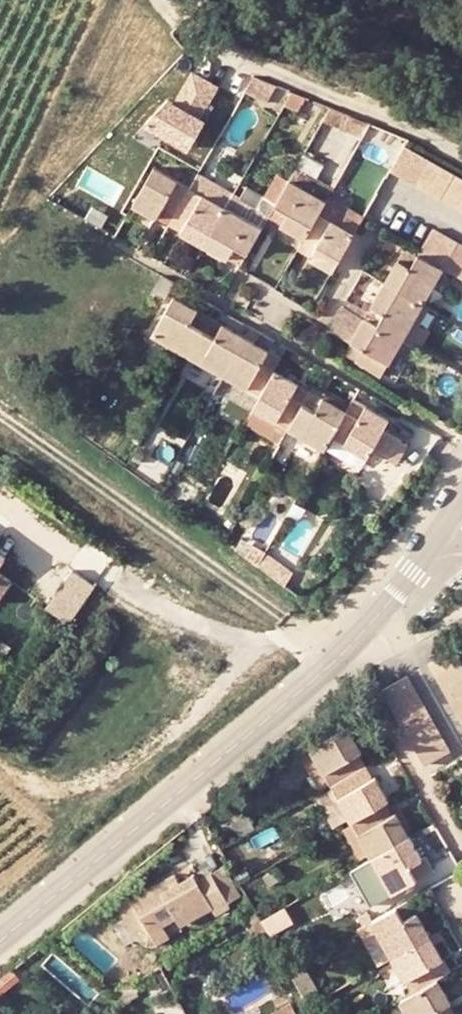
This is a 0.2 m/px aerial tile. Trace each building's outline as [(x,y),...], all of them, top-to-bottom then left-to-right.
[(217,85),(193,71),(175,102),(167,97),(146,120),(189,146),(210,112),(203,108),(217,85)] [(278,86),(254,75),(245,91),(267,102),(278,86)] [(289,90),(280,106),(292,113),(302,96),(289,90)] [(343,128),(349,117),(326,107),(320,117),(343,128)] [(405,146),(391,169),(461,210),(461,178),(405,146)] [(174,209),(189,183),(154,164),(129,205),(152,218),(162,202),(174,209)] [(198,169),(196,172),(189,183),(224,202),(231,189),(198,169)] [(283,181),(318,201),(326,189),(289,169),(283,181)] [(260,218),(268,205),(283,181),(270,174),(254,202),(231,189),(224,202),(259,221),(260,218)] [(297,238),(312,213),(318,201),(283,181),(268,205),(284,213),(277,227),(297,238)] [(185,216),(176,231),(200,243),(224,202),(189,183),(174,209),(185,216)] [(354,221),(318,201),(312,213),(347,233),(354,221)] [(162,202),(152,218),(165,224),(174,209),(162,202)] [(259,221),(224,202),(200,243),(223,256),(231,241),(243,248),(259,221)] [(284,213),(268,205),(260,218),(277,227),(284,213)] [(185,216),(174,209),(165,224),(176,231),(185,216)] [(307,261),(324,270),(347,233),(312,213),(297,238),(314,247),(307,261)] [(428,228),(413,251),(415,252),(437,265),(461,279),(461,247),(428,228)] [(314,247),(297,238),(290,251),(307,261),(314,247)] [(223,256),(234,263),(243,248),(231,241),(223,256)] [(415,252),(413,251),(399,243),(390,259),(407,266),(415,252)] [(415,302),(437,265),(415,252),(407,266),(390,259),(378,280),(415,302)] [(156,275),(150,287),(163,294),(170,283),(156,275)] [(415,302),(378,280),(364,303),(377,311),(369,324),(395,339),(415,302)] [(149,335),(181,353),(199,325),(188,318),(195,307),(172,295),(149,335)] [(342,309),(357,317),(364,303),(351,296),(342,309)] [(415,302),(395,339),(415,350),(435,314),(415,302)] [(364,303),(357,317),(369,324),(377,311),(364,303)] [(336,305),(323,329),(343,340),(342,342),(355,349),(348,362),(373,376),(395,339),(369,324),(357,317),(342,309),(336,305)] [(214,334),(199,325),(181,353),(218,374),(242,335),(220,323),(214,334)] [(266,350),(242,335),(218,374),(254,395),(270,367),(277,356),(266,350)] [(342,342),(335,354),(348,362),(355,349),(342,342)] [(270,367),(254,395),(248,406),(284,426),(299,400),(291,395),(297,382),(270,367)] [(291,395),(299,400),(306,388),(297,382),(291,395)] [(313,408),(321,396),(306,388),(299,400),(313,408)] [(284,426),(319,447),(325,436),(342,408),(321,396),(313,408),(299,400),(284,426)] [(364,408),(354,402),(348,411),(359,418),(364,408)] [(284,426),(248,406),(239,420),(276,441),(284,426)] [(384,419),(384,418),(364,408),(359,418),(348,411),(342,408),(325,436),(361,458),(366,449),(378,429),(384,419)] [(384,419),(378,429),(389,435),(394,424),(384,419)] [(319,447),(284,426),(276,441),(275,443),(309,463),(319,447)] [(389,435),(378,429),(366,449),(386,459),(397,440),(389,435)] [(397,440),(386,459),(392,463),(403,443),(397,440)] [(241,503),(235,515),(247,521),(252,508),(241,503)] [(238,533),(232,545),(254,560),(262,546),(262,545),(238,533)] [(262,546),(254,560),(281,579),(289,566),(262,546)] [(69,620),(97,584),(75,567),(47,603),(69,620)] [(11,580),(0,572),(0,596),(11,580)] [(460,667),(453,654),(428,668),(435,681),(460,667)] [(460,667),(435,681),(443,696),(461,685),(461,670),(460,667)] [(404,680),(397,669),(374,684),(380,694),(404,680)] [(412,694),(404,680),(380,694),(388,708),(412,694)] [(443,696),(450,708),(461,702),(461,685),(443,696)] [(420,709),(412,694),(388,708),(397,722),(420,709)] [(450,708),(458,722),(461,719),(461,702),(450,708)] [(427,721),(420,709),(397,722),(404,735),(427,721)] [(435,733),(427,721),(404,735),(412,748),(435,733)] [(306,749),(325,783),(351,769),(346,758),(358,752),(342,722),(303,743),(306,749)] [(443,747),(435,733),(412,748),(419,760),(443,747)] [(293,756),(313,790),(325,783),(306,749),(293,756)] [(346,758),(351,769),(364,762),(358,752),(346,758)] [(357,779),(370,773),(364,762),(351,769),(357,779)] [(344,817),(370,803),(382,795),(370,773),(357,779),(351,769),(325,783),(344,817)] [(344,817),(325,783),(313,790),(332,823),(344,817)] [(378,816),(390,809),(382,795),(370,803),(378,816)] [(378,816),(370,803),(344,817),(365,853),(402,832),(390,809),(378,816)] [(414,853),(402,832),(365,853),(383,887),(407,874),(401,860),(414,853)] [(369,895),(383,887),(365,853),(351,862),(369,895)] [(157,884),(130,898),(129,896),(116,904),(137,940),(147,946),(158,946),(170,938),(164,927),(177,920),(181,927),(213,909),(216,916),(233,908),(212,874),(211,872),(197,880),(189,866),(171,876),(176,886),(162,894),(157,884)] [(224,866),(212,874),(233,908),(235,911),(245,903),(224,866)] [(157,884),(162,894),(176,886),(171,876),(157,884)] [(399,916),(409,910),(401,895),(390,901),(399,916)] [(384,955),(422,934),(409,910),(399,916),(390,901),(362,917),(364,920),(384,955)] [(369,963),(384,955),(364,920),(349,928),(369,963)] [(384,955),(405,990),(430,977),(422,962),(434,954),(422,934),(384,955)] [(422,962),(430,977),(442,970),(434,954),(422,962)] [(281,967),(300,1003),(315,994),(295,960),(281,967)] [(430,977),(405,990),(391,998),(400,1013),(436,1013),(430,1003),(441,997),(430,977)] [(436,1013),(444,1013),(449,1011),(441,997),(430,1003),(436,1013)] [(286,1011),(280,1001),(257,1013),(280,1013),(286,1011)]
